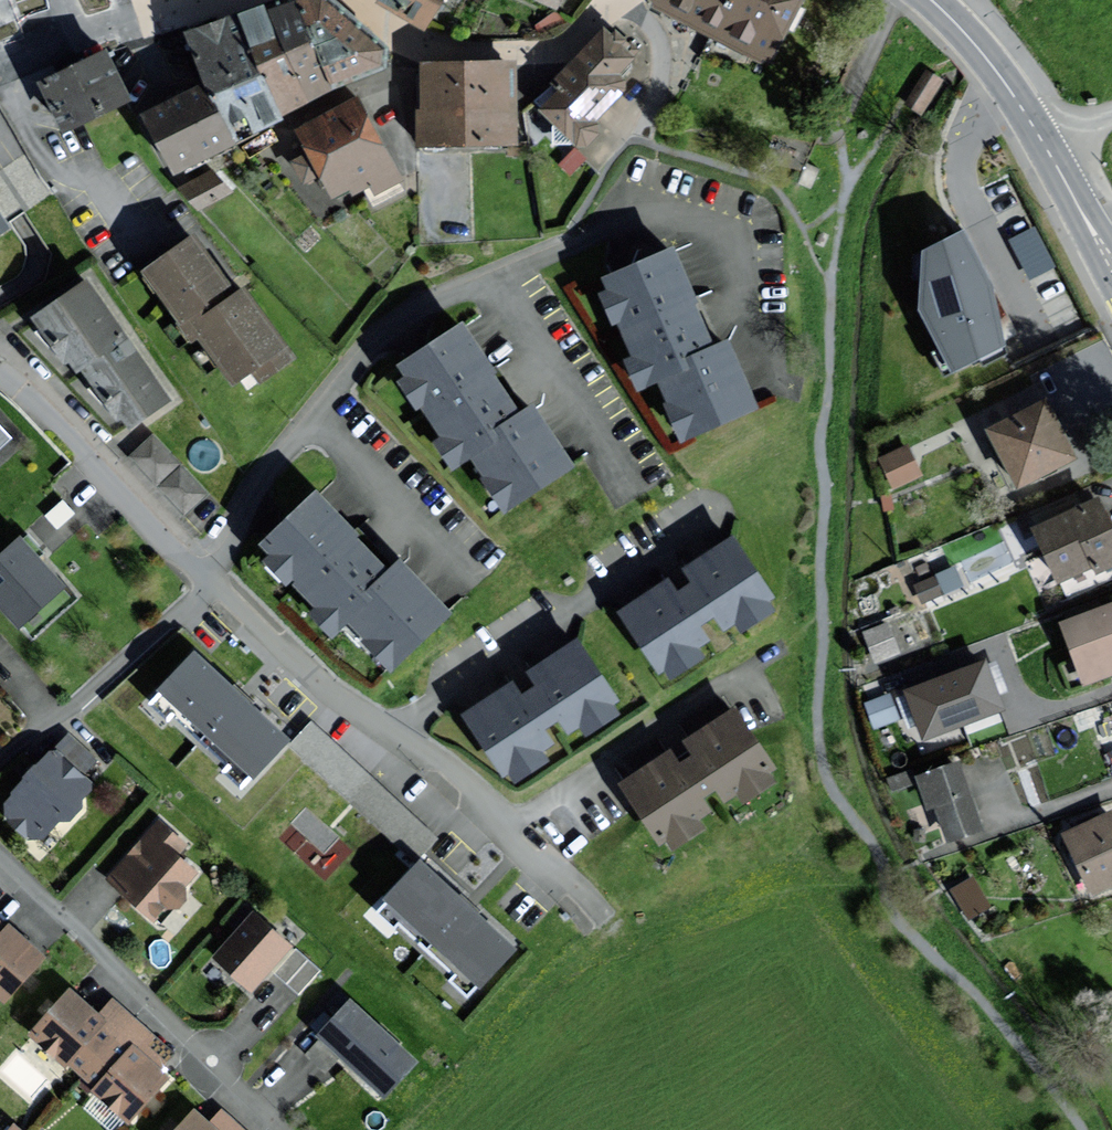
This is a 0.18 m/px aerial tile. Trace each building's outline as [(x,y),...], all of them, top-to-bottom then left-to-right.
[(294,0),(292,1),(266,13),(308,102),(332,91),(335,89),(294,0)] [(319,0),(294,0),(335,89),(388,64),(382,49),(355,28),(319,0)] [(426,26),(441,0),(380,0),(426,26)] [(654,6),(760,60),(763,55),(770,59),(800,0),(657,0),(654,6)] [(282,114),(306,103),(308,102),(266,13),(261,3),(247,10),(235,15),(282,114)] [(233,137),(245,131),(282,114),(235,15),(214,25),(187,38),(208,82),(233,137)] [(610,37),(603,30),(571,62),(556,77),(566,87),(541,112),(583,154),(603,134),(593,124),(629,88),(618,77),(635,60),(621,46),(626,40),(617,31),(610,37)] [(106,52),(41,83),(64,130),(128,100),(106,52)] [(514,119),(513,63),(424,65),(424,79),(425,143),(514,142),(514,119)] [(926,69),(904,106),(921,116),(943,80),(926,69)] [(238,146),(233,137),(208,82),(174,97),(140,113),(170,177),(238,146)] [(402,183),(358,98),(295,131),(315,170),(332,203),(369,184),(375,196),(381,193),(402,183)] [(229,197),(217,173),(181,191),(194,215),(229,197)] [(0,213),(0,233),(9,227),(0,213)] [(1036,221),(1009,233),(1028,274),(1054,262),(1036,221)] [(991,279),(964,229),(924,249),(920,309),(952,372),(1007,345),(991,279)] [(244,287),(235,293),(194,235),(143,271),(184,329),(180,332),(191,347),(201,340),(234,386),(249,375),(257,386),(295,359),(244,287)] [(634,392),(654,384),(679,443),(757,411),(728,341),(711,348),(671,250),(602,278),(607,291),(596,295),(610,328),(618,325),(634,364),(624,368),(634,392)] [(76,375),(82,371),(93,386),(87,390),(113,426),(122,420),(129,429),(171,399),(127,338),(85,281),(32,319),(43,333),(38,337),(62,369),(68,364),(76,375)] [(533,404),(517,413),(463,324),(395,366),(404,380),(397,384),(416,414),(423,410),(442,442),(436,446),(452,473),(469,463),(502,516),(574,472),(533,404)] [(1045,401),(990,430),(1019,486),(1074,457),(1045,401)] [(181,513),(209,487),(154,426),(125,452),(181,513)] [(908,447),(881,459),(894,487),(920,474),(908,447)] [(397,558),(385,570),(354,540),(359,535),(315,492),(263,545),(272,554),(265,561),(288,583),(293,578),(320,605),(312,614),(333,635),(343,626),(361,644),(358,647),(387,675),(451,611),(397,558)] [(1098,500),(1036,529),(1059,580),(1093,564),(1097,572),(1111,565),(1111,530),(1098,500)] [(0,556),(0,609),(16,628),(64,587),(22,537),(0,556)] [(690,586),(684,590),(677,594),(669,581),(617,613),(657,678),(665,673),(671,684),(705,663),(698,652),(710,645),(701,631),(707,627),(716,621),(725,635),(736,629),(741,638),(774,617),(767,606),(775,602),(735,538),(681,572),(690,586)] [(942,597),(933,580),(915,589),(925,606),(942,597)] [(1064,624),(1086,681),(1111,671),(1111,606),(1064,624)] [(889,628),(868,635),(877,662),(898,655),(889,628)] [(532,685),(525,689),(519,693),(511,680),(459,713),(499,777),(507,772),(513,783),(546,762),(540,751),(551,744),(542,730),(549,726),(558,720),(567,735),(577,728),(583,737),(616,717),(609,705),(616,701),(577,637),(523,671),(532,685)] [(289,740),(196,654),(161,691),(253,778),(289,740)] [(926,683),(907,691),(925,740),(1005,710),(986,661),(966,669),(946,676),(926,683)] [(891,697),(866,708),(874,727),(899,716),(891,697)] [(691,756),(685,760),(678,764),(670,751),(618,784),(659,848),(666,844),(673,854),(706,833),(700,823),(711,815),(702,801),(708,797),(718,791),(727,806),(737,799),(743,808),(775,788),(768,777),(776,772),(736,709),(683,742),(691,756)] [(73,734),(0,809),(0,814),(36,848),(95,788),(82,776),(98,759),(73,734)] [(981,830),(959,763),(917,777),(928,808),(936,805),(942,825),(948,841),(981,830)] [(913,783),(909,771),(890,779),(894,791),(913,783)] [(1063,837),(1092,901),(1111,892),(1111,815),(1063,837)] [(175,835),(159,822),(108,885),(155,923),(168,907),(176,914),(193,894),(185,888),(198,873),(166,847),(175,835)] [(516,949),(421,863),(387,900),(482,986),(516,949)] [(950,883),(965,915),(989,903),(973,871),(950,883)] [(293,949),(253,915),(214,962),(254,996),(293,949)] [(7,1001),(43,957),(22,940),(0,922),(0,996),(7,1001)] [(90,1008),(72,992),(34,1036),(95,1088),(93,1091),(132,1125),(170,1080),(147,1060),(142,1056),(157,1039),(114,1003),(101,1018),(90,1008)] [(377,1028),(350,1003),(318,1038),(387,1100),(417,1066),(399,1049),(404,1044),(382,1023),(377,1028)] [(193,1112),(179,1129),(215,1129),(214,1129),(193,1112)] [(11,1121),(5,1129),(25,1129),(11,1121)]
